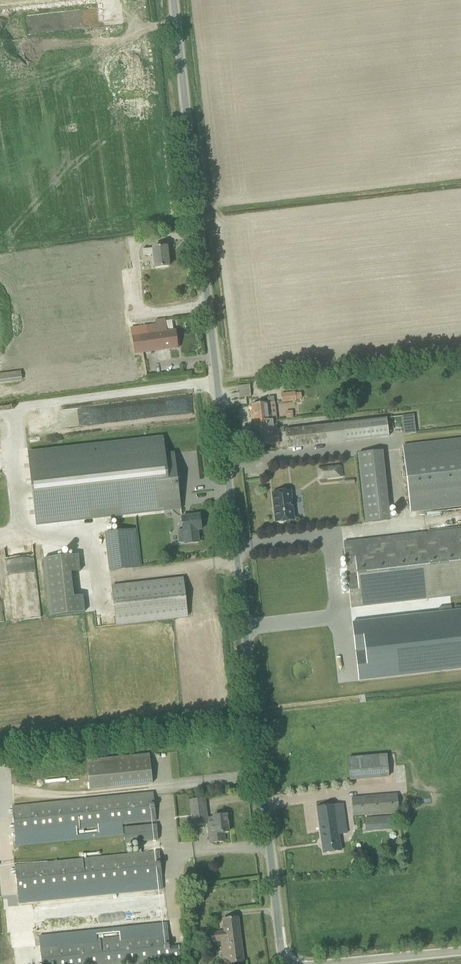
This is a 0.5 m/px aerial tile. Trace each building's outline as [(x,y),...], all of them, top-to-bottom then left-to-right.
[(169,267),(166,247),(142,250),(143,255),(153,254),(155,269),(169,267)] [(88,266),(83,270),(88,276),(93,272),(88,266)] [(167,332),(165,319),(155,321),(156,325),(130,329),(134,355),(178,349),(175,331),(167,332)] [(0,374),(0,384),(22,381),(20,371),(0,374)] [(238,398),(250,397),(249,385),(237,386),(238,398)] [(295,401),(295,392),(281,394),(282,403),(295,401)] [(131,420),(180,416),(179,402),(129,407),(131,420)] [(254,430),(276,427),(273,402),(268,403),(251,405),(254,430)] [(413,414),(402,416),(404,434),(415,433),(413,414)] [(285,430),(287,449),(389,437),(386,418),(285,430)] [(256,446),(278,444),(276,427),(254,430),(256,446)] [(163,436),(28,452),(36,525),(181,508),(174,453),(165,454),(163,436)] [(402,446),(410,513),(460,507),(460,439),(402,446)] [(366,523),(390,521),(382,451),(358,453),(366,523)] [(341,467),(318,469),(319,479),(342,477),(341,467)] [(284,522),(294,521),(290,491),(273,493),(276,523),(278,522),(279,523),(282,523),(283,523),(284,522)] [(197,530),(201,530),(200,515),(183,517),(184,530),(178,531),(179,543),(185,542),(185,544),(199,543),(197,530)] [(140,568),(135,529),(104,533),(109,572),(140,568)] [(343,544),(351,608),(460,595),(460,530),(343,544)] [(78,555),(42,559),(44,576),(80,571),(78,555)] [(111,587),(115,625),(187,617),(183,579),(111,587)] [(84,596),(47,600),(49,616),(85,612),(84,596)] [(352,623),(358,681),(460,669),(460,610),(452,611),(451,606),(439,607),(439,613),(352,623)] [(86,761),(89,790),(152,783),(150,755),(86,761)] [(348,758),(350,781),(389,778),(387,755),(348,758)] [(155,820),(152,792),(12,807),(15,835),(155,820)] [(397,794),(351,797),(353,817),(378,815),(391,814),(399,813),(397,794)] [(207,825),(209,843),(224,841),(223,833),(228,832),(226,815),(207,817),(205,799),(190,800),(193,826),(207,825)] [(343,804),(317,807),(323,853),(342,851),(339,835),(348,834),(343,804)] [(394,816),(373,817),(373,828),(395,827),(394,817),(394,816)] [(158,839),(156,824),(108,829),(109,845),(140,842),(140,841),(158,839)] [(162,880),(159,851),(14,866),(17,895),(162,880)] [(111,897),(111,898),(33,905),(35,932),(166,920),(164,902),(157,903),(157,893),(111,897)] [(238,918),(223,920),(224,930),(211,932),(212,940),(221,939),(224,963),(226,963),(244,962),(238,918)] [(169,947),(168,932),(40,945),(41,963),(147,963),(171,962),(171,959),(179,958),(178,946),(169,947)] [(194,935),(186,936),(187,941),(187,943),(190,943),(190,941),(194,940),(194,935)]
